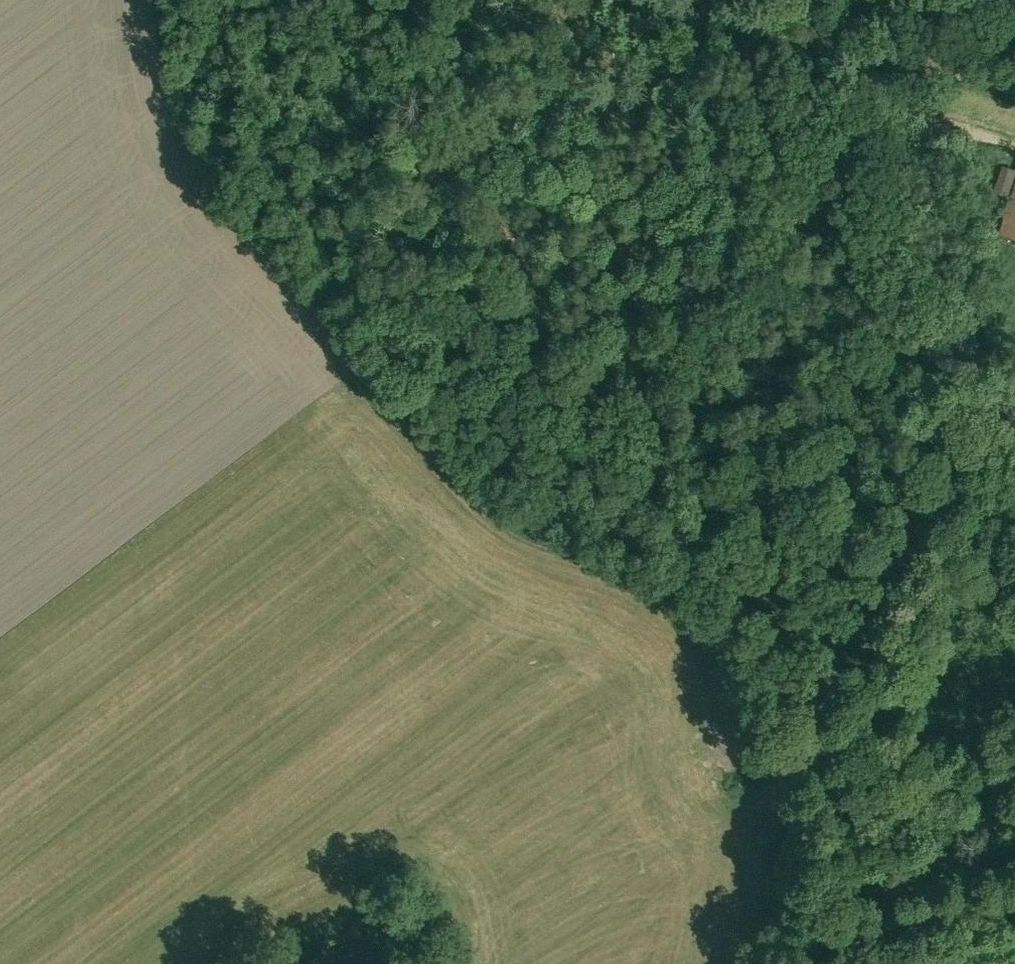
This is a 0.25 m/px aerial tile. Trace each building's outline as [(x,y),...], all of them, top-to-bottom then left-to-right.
[(999,235),(1014,240),(1014,186),(999,235)]
